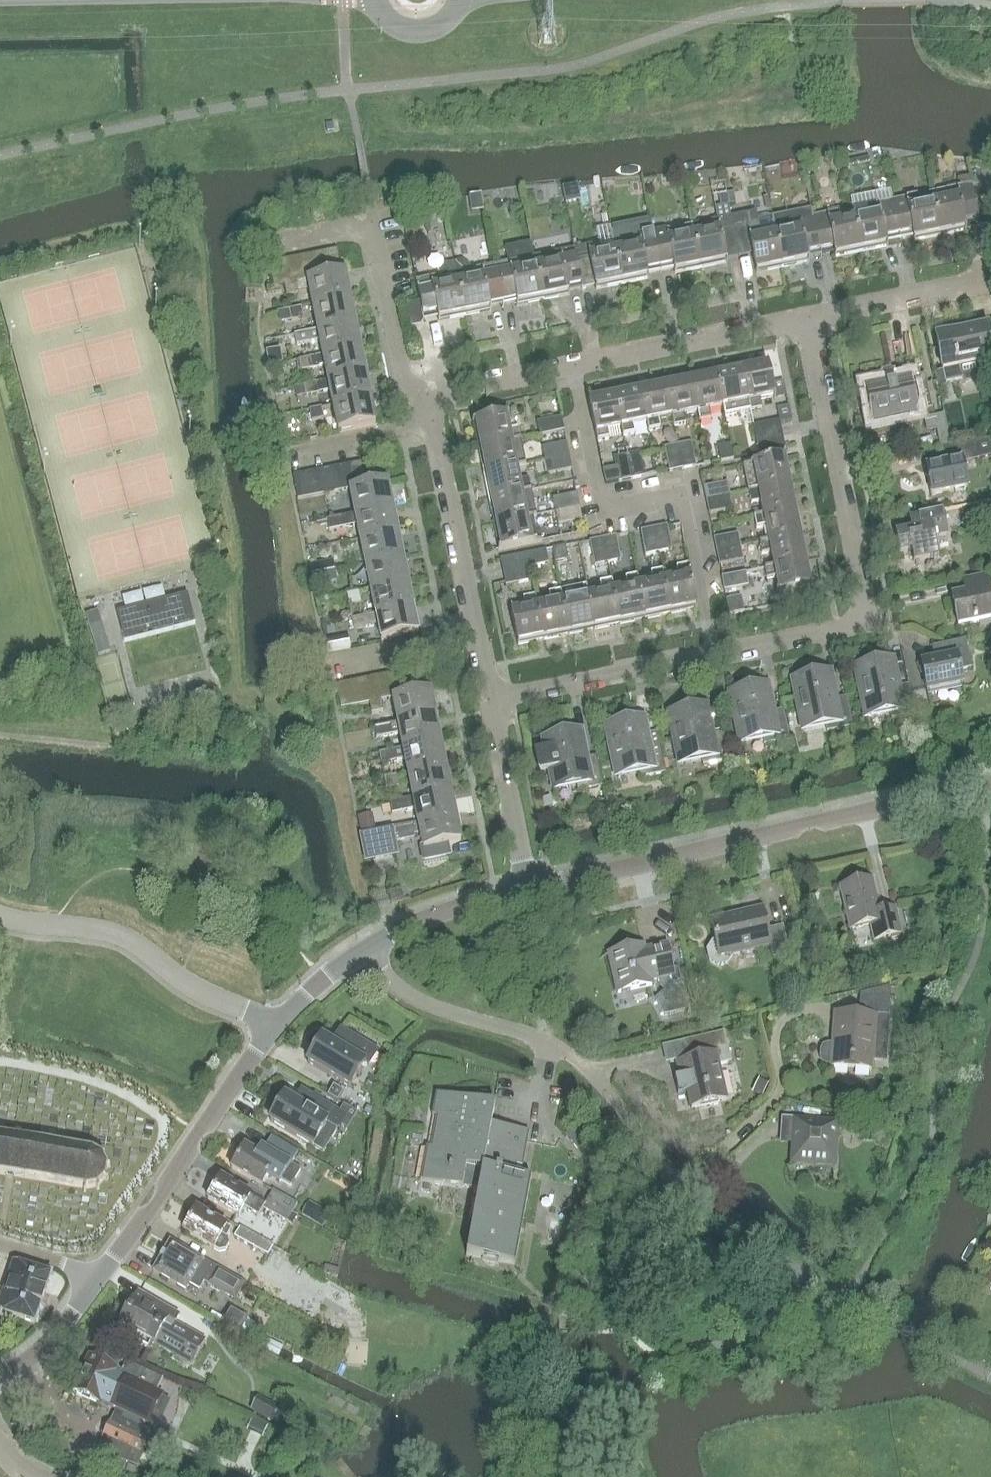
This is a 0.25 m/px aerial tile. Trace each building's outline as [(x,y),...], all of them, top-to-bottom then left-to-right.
[(932,202),(939,236),(965,231),(963,222),(977,219),(970,184),(944,190),(930,193),(932,202)] [(574,187),(562,190),(564,202),(577,200),(574,187)] [(733,193),(727,195),(729,205),(735,204),(733,193)] [(916,195),(891,201),(898,235),(911,232),(913,241),(939,236),(932,202),(930,193),(916,195)] [(729,206),(726,195),(719,196),(721,208),(729,206)] [(852,218),(859,252),(886,247),(884,238),(898,235),(891,201),(865,206),(867,215),(852,218)] [(837,211),(812,217),(820,250),(831,248),(833,258),(859,252),(852,218),(839,221),(837,211)] [(756,212),(731,217),(738,251),(751,248),(756,273),(782,268),(775,234),(761,237),(756,212)] [(738,251),(731,217),(692,225),(700,268),(726,263),(724,253),(738,251)] [(789,231),(775,234),(782,268),(808,262),(807,253),(820,250),(812,217),(787,222),(789,231)] [(610,232),(614,250),(620,284),(647,279),(645,269),(660,266),(653,232),(653,233),(651,225),(650,225),(649,219),(611,227),(613,232),(610,232)] [(700,268),(692,225),(653,232),(660,266),(672,264),(673,273),(700,268)] [(419,236),(405,239),(407,247),(420,244),(419,236)] [(494,265),(501,299),(514,296),(516,305),(543,300),(535,256),(533,257),(530,243),(505,248),(508,262),(494,265)] [(598,244),(573,249),(579,283),(593,280),(595,289),(620,284),(614,250),(600,253),(598,244)] [(535,256),(543,300),(569,295),(567,285),(579,283),(573,249),(548,254),(535,256)] [(326,252),(330,275),(340,273),(335,250),(326,252)] [(314,254),(319,278),(330,275),(326,252),(314,254)] [(307,280),(319,278),(314,254),(302,257),(307,280)] [(302,257),(291,259),(295,282),(307,280),(302,257)] [(284,285),(295,282),(291,259),(280,261),(284,285)] [(501,299),(494,265),(471,269),(470,265),(463,261),(453,263),(464,316),(490,310),(488,301),(501,299)] [(464,316),(453,263),(444,264),(440,273),(440,276),(416,281),(423,315),(436,312),(438,321),(464,316)] [(345,272),(340,273),(330,275),(319,278),(307,280),(312,305),(350,298),(345,272)] [(284,285),(283,285),(285,296),(297,293),(295,282),(284,285)] [(350,298),(312,305),(317,329),(317,331),(355,323),(350,298)] [(291,320),(304,318),(302,307),(289,310),(291,320)] [(317,329),(307,332),(309,343),(319,341),(322,355),(322,356),(360,349),(355,323),(317,331),(317,329)] [(943,370),(943,371),(945,382),(960,375),(965,383),(980,372),(982,362),(990,360),(990,346),(987,327),(936,338),(943,370)] [(279,349),(266,352),(268,364),(282,362),(279,349)] [(322,355),(312,357),(314,368),(324,366),(327,380),(327,381),(365,374),(360,349),(322,356),(322,355)] [(312,357),(300,359),(302,371),(314,368),(312,357)] [(767,362),(741,367),(748,401),(750,410),(761,408),(759,398),(774,395),(775,398),(786,396),(783,381),(772,383),(767,362)] [(741,367),(716,372),(722,406),(724,415),(750,410),(748,401),(741,367)] [(943,371),(935,372),(938,388),(946,386),(946,383),(945,382),(943,371)] [(716,372),(691,377),(698,411),(700,420),(710,418),(708,409),(722,406),(716,372)] [(916,410),(932,407),(925,373),(908,377),(908,380),(865,389),(872,422),(917,413),(916,410)] [(327,380),(317,382),(319,394),(329,392),(332,406),(370,399),(365,374),(327,381),(327,380)] [(691,377),(666,382),(673,416),(675,426),(685,424),(683,414),(698,411),(691,377)] [(313,383),(305,385),(307,396),(319,394),(317,382),(313,383)] [(666,382),(640,388),(647,421),(649,431),(659,428),(657,419),(673,416),(666,382)] [(640,388),(614,393),(621,426),(623,436),(634,434),(632,424),(647,421),(640,388)] [(614,393),(588,398),(596,441),(608,439),(606,429),(621,426),(614,393)] [(332,406),(337,431),(375,423),(370,399),(332,406)] [(312,420),(324,418),(322,408),(310,410),(312,420)] [(943,414),(923,418),(926,433),(936,431),(946,429),(943,414)] [(472,422),(477,448),(521,439),(518,427),(509,429),(506,415),(472,422)] [(564,431),(561,418),(537,423),(540,436),(564,431)] [(753,427),(756,441),(781,435),(778,422),(753,427)] [(756,441),(758,454),(783,449),(781,435),(756,441)] [(521,439),(477,448),(483,473),(517,467),(526,465),(523,453),(521,439)] [(990,456),(990,445),(990,439),(944,449),(947,464),(926,468),(931,495),(967,488),(961,462),(990,456)] [(691,442),(679,445),(683,469),(696,466),(691,442)] [(545,461),(569,456),(566,443),(542,447),(545,461)] [(683,469),(679,445),(666,447),(670,471),(683,469)] [(718,448),(721,461),(733,459),(730,445),(718,448)] [(640,452),(627,455),(631,479),(645,476),(640,452)] [(631,479),(627,455),(614,457),(619,481),(631,479)] [(572,469),(569,456),(545,461),(548,474),(572,469)] [(755,477),(758,491),(792,484),(787,457),(743,466),(746,479),(755,477)] [(360,462),(350,464),(355,488),(366,486),(361,462),(360,462)] [(349,464),(339,466),(343,490),(350,489),(355,488),(350,464),(349,464)] [(339,466),(327,469),(332,493),(339,491),(343,490),(339,466)] [(483,473),(488,500),(531,491),(529,480),(520,481),(517,467),(483,473)] [(327,469),(316,471),(320,495),(326,494),(332,493),(327,469)] [(316,471),(304,473),(309,497),(320,495),(316,471)] [(304,473),(293,476),(297,500),(309,497),(304,473)] [(355,488),(350,489),(355,513),(355,515),(393,507),(387,481),(366,486),(355,488)] [(703,488),(705,501),(730,496),(727,483),(703,488)] [(760,504),(763,517),(797,510),(792,484),(758,491),(748,493),(751,506),(760,504)] [(488,500),(493,525),(536,516),(531,492),(531,491),(488,500)] [(556,512),(579,508),(577,493),(553,498),(556,512)] [(705,501),(708,515),(732,510),(730,496),(705,501)] [(344,515),(332,518),(334,528),(346,526),(357,523),(361,539),(398,532),(393,507),(355,515),(355,513),(344,515)] [(582,520),(579,508),(556,512),(558,525),(582,520)] [(765,529),(768,543),(803,536),(797,510),(763,517),(753,519),(756,531),(765,529)] [(934,537),(948,534),(943,510),(908,516),(911,529),(894,532),(899,554),(911,552),(913,561),(938,556),(934,537)] [(541,541),(539,531),(530,533),(527,519),(537,518),(536,516),(493,525),(498,550),(541,541)] [(667,526),(654,528),(658,552),(672,550),(667,526)] [(658,552),(654,528),(641,531),(646,555),(658,552)] [(398,532),(361,539),(366,564),(403,557),(398,532)] [(714,540),(716,552),(740,548),(737,535),(714,540)] [(616,536),(603,538),(607,562),(620,560),(616,536)] [(770,554),(773,567),(807,560),(803,536),(768,543),(758,544),(761,556),(770,554)] [(607,562),(603,538),(591,541),(595,565),(607,562)] [(565,546),(551,549),(554,563),(568,560),(565,546)] [(716,552),(719,566),(743,561),(740,548),(716,552)] [(546,550),(500,559),(503,573),(529,568),(549,564),(546,550)] [(403,557),(366,564),(371,589),(408,582),(403,557)] [(807,560),(773,567),(764,569),(766,581),(776,579),(778,592),(812,585),(807,560)] [(310,564),(309,564),(313,584),(314,584),(325,582),(321,562),(310,564)] [(678,578),(664,581),(670,614),(696,609),(688,566),(676,568),(678,578)] [(503,573),(505,583),(505,585),(532,580),(529,568),(503,573)] [(652,583),(639,586),(645,619),(670,614),(664,581),(662,571),(651,574),(652,583)] [(721,577),(723,589),(747,585),(745,572),(721,577)] [(990,619),(990,598),(989,589),(989,590),(986,575),(962,580),(965,594),(952,597),(958,626),(990,619)] [(627,588),(613,591),(619,624),(645,619),(639,586),(637,576),(625,579),(627,588)] [(601,593),(588,596),(594,629),(619,624),(613,591),(611,581),(599,584),(601,593)] [(408,582),(371,589),(375,613),(376,614),(413,607),(408,582)] [(561,602),(568,635),(594,629),(588,596),(586,586),(574,589),(559,592),(561,602)] [(349,604),(361,602),(359,590),(347,592),(349,604)] [(550,604),(536,606),(543,640),(568,635),(561,602),(559,592),(548,594),(550,604)] [(125,610),(129,627),(121,629),(123,640),(176,627),(195,622),(188,594),(125,610)] [(517,645),(543,640),(536,606),(534,597),(523,599),(525,609),(511,612),(517,645)] [(364,615),(352,618),(354,628),(366,626),(378,623),(381,640),(418,632),(413,607),(376,614),(375,613),(364,615)] [(97,611),(86,614),(98,655),(109,652),(97,611)] [(335,638),(325,640),(327,651),(337,649),(335,638)] [(959,671),(970,668),(965,640),(932,647),(934,661),(921,664),(926,692),(962,685),(959,671)] [(896,686),(890,658),(856,665),(866,715),(887,711),(889,719),(914,714),(908,684),(896,686)] [(402,670),(393,672),(398,696),(409,694),(404,670),(402,670)] [(827,732),(852,727),(846,697),(834,699),(828,671),(794,677),(805,728),(825,724),(827,732)] [(392,672),(382,675),(386,698),(392,697),(398,696),(393,672),(392,672)] [(382,675),(370,677),(375,700),(381,699),(386,698),(382,675)] [(359,679),(348,681),(352,705),(364,703),(359,679)] [(348,681),(336,684),(341,707),(352,705),(348,681)] [(764,744),(789,739),(783,709),(772,711),(766,683),(731,690),(741,741),(762,737),(764,744)] [(398,696),(392,697),(397,723),(435,715),(429,690),(409,694),(398,696)] [(384,710),(381,699),(375,700),(369,701),(372,712),(384,710)] [(704,764),(728,759),(722,729),(709,732),(704,704),(670,711),(680,761),(702,757),(704,764)] [(397,724),(374,728),(376,739),(400,735),(402,748),(440,740),(435,715),(397,723),(397,724)] [(640,778),(665,773),(659,743),(647,745),(641,717),(607,724),(617,774),(638,770),(640,778)] [(584,758),(578,730),(544,736),(547,749),(533,752),(538,774),(551,771),(555,787),(576,782),(578,790),(602,785),(596,755),(584,758)] [(402,749),(391,751),(393,762),(405,760),(407,773),(445,766),(440,740),(402,748),(402,749)] [(391,751),(379,753),(381,764),(393,762),(391,751)] [(445,766),(407,773),(413,798),(450,791),(445,766)] [(386,789),(398,787),(396,775),(384,778),(386,789)] [(401,801),(390,803),(390,805),(391,813),(392,815),(403,812),(415,810),(418,823),(455,816),(450,791),(413,798),(401,801)] [(549,798),(541,800),(543,810),(551,808),(549,798)] [(390,805),(381,807),(383,815),(391,813),(390,805)] [(360,834),(358,835),(364,863),(365,863),(399,856),(397,843),(414,839),(413,836),(420,834),(423,848),(419,848),(422,863),(451,857),(448,844),(460,841),(455,816),(418,823),(394,828),(360,834)] [(874,940),(900,933),(894,908),(879,911),(872,882),(841,890),(850,929),(870,924),(874,940)] [(403,891),(392,893),(394,905),(406,903),(403,891)] [(726,963),(731,955),(731,952),(769,943),(773,957),(789,953),(783,925),(767,929),(762,909),(710,922),(715,942),(712,942),(707,951),(709,960),(717,966),(726,963)] [(688,1014),(689,1013),(688,1010),(687,1004),(686,1001),(684,997),(682,994),(679,989),(677,986),(675,983),(681,979),(679,970),(673,971),(666,945),(644,950),(643,946),(609,953),(618,992),(651,985),(650,980),(658,978),(665,991),(656,1000),(665,1015),(687,1010),(688,1014)] [(860,993),(859,1003),(858,1015),(834,1013),(832,1044),(828,1043),(822,1045),(819,1050),(819,1057),(821,1063),(826,1065),(871,1068),(872,1061),(885,1062),(888,1017),(890,987),(860,993)] [(321,1039),(307,1063),(349,1088),(364,1064),(361,1062),(369,1047),(340,1030),(331,1045),(321,1039)] [(724,1031),(685,1040),(689,1058),(689,1059),(676,1062),(680,1078),(674,1079),(677,1094),(687,1092),(691,1108),(726,1100),(718,1064),(731,1061),(724,1031)] [(758,1078),(751,1092),(762,1097),(769,1083),(758,1078)] [(344,1091),(333,1085),(327,1095),(337,1101),(344,1091)] [(325,1124),(336,1130),(337,1131),(340,1126),(346,1129),(356,1113),(343,1105),(338,1113),(301,1091),(294,1103),(284,1097),(269,1121),(312,1146),(325,1124)] [(522,1167),(529,1132),(491,1125),(494,1104),(435,1093),(420,1181),(462,1188),(462,1186),(478,1189),(466,1255),(515,1264),(531,1177),(514,1174),(516,1165),(522,1167)] [(367,1107),(363,1113),(370,1117),(373,1111),(367,1107)] [(779,1143),(792,1144),(791,1163),(834,1166),(837,1122),(781,1118),(779,1143)] [(5,1175),(10,1176),(14,1176),(28,1178),(83,1188),(83,1191),(86,1192),(86,1188),(95,1187),(97,1190),(99,1188),(97,1185),(104,1179),(107,1180),(108,1178),(105,1177),(107,1168),(110,1167),(110,1164),(106,1165),(103,1156),(105,1154),(103,1152),(101,1154),(93,1151),(94,1147),(91,1146),(90,1150),(52,1144),(0,1136),(0,1174),(5,1175)] [(243,1147),(231,1168),(261,1186),(269,1173),(280,1180),(290,1163),(297,1152),(271,1136),(264,1148),(259,1156),(243,1147)] [(265,1204),(254,1198),(219,1178),(207,1199),(238,1217),(245,1204),(249,1206),(247,1210),(258,1216),(263,1207),(265,1204)] [(292,1212),(297,1203),(273,1189),(268,1198),(292,1212)] [(268,1198),(265,1204),(263,1207),(287,1221),(292,1212),(268,1198)] [(307,1204),(301,1215),(322,1228),(329,1217),(307,1204)] [(229,1244),(227,1237),(231,1230),(195,1209),(183,1230),(220,1251),(226,1250),(229,1244)] [(268,1255),(273,1246),(240,1227),(234,1236),(268,1255)] [(170,1241),(153,1271),(185,1290),(189,1284),(199,1289),(203,1281),(221,1292),(229,1276),(203,1260),(202,1260),(170,1241)] [(0,1313),(0,1318),(12,1322),(14,1316),(35,1323),(51,1274),(13,1261),(0,1299),(0,1312),(0,1313)] [(980,1269),(978,1277),(987,1278),(989,1271),(980,1269)] [(567,1285),(564,1295),(584,1301),(587,1291),(567,1285)] [(153,1343),(181,1359),(191,1365),(205,1342),(195,1336),(174,1324),(178,1316),(138,1292),(134,1299),(133,1299),(119,1323),(129,1329),(125,1336),(149,1350),(153,1343)] [(562,1303),(559,1312),(579,1318),(582,1308),(562,1303)] [(222,1322),(239,1332),(246,1320),(247,1318),(230,1308),(222,1322)] [(255,1325),(246,1320),(239,1332),(248,1337),(255,1325)] [(121,1371),(89,1356),(72,1391),(99,1404),(100,1402),(146,1425),(160,1397),(155,1394),(161,1380),(121,1360),(120,1361),(125,1363),(121,1371)] [(280,1407),(258,1395),(250,1410),(272,1422),(280,1407)] [(24,1414),(15,1412),(11,1425),(19,1428),(24,1414)] [(103,1436),(97,1450),(125,1463),(125,1462),(137,1468),(150,1440),(147,1438),(150,1431),(113,1414),(110,1421),(109,1421),(108,1423),(106,1422),(101,1433),(103,1434),(102,1436),(103,1436)]
